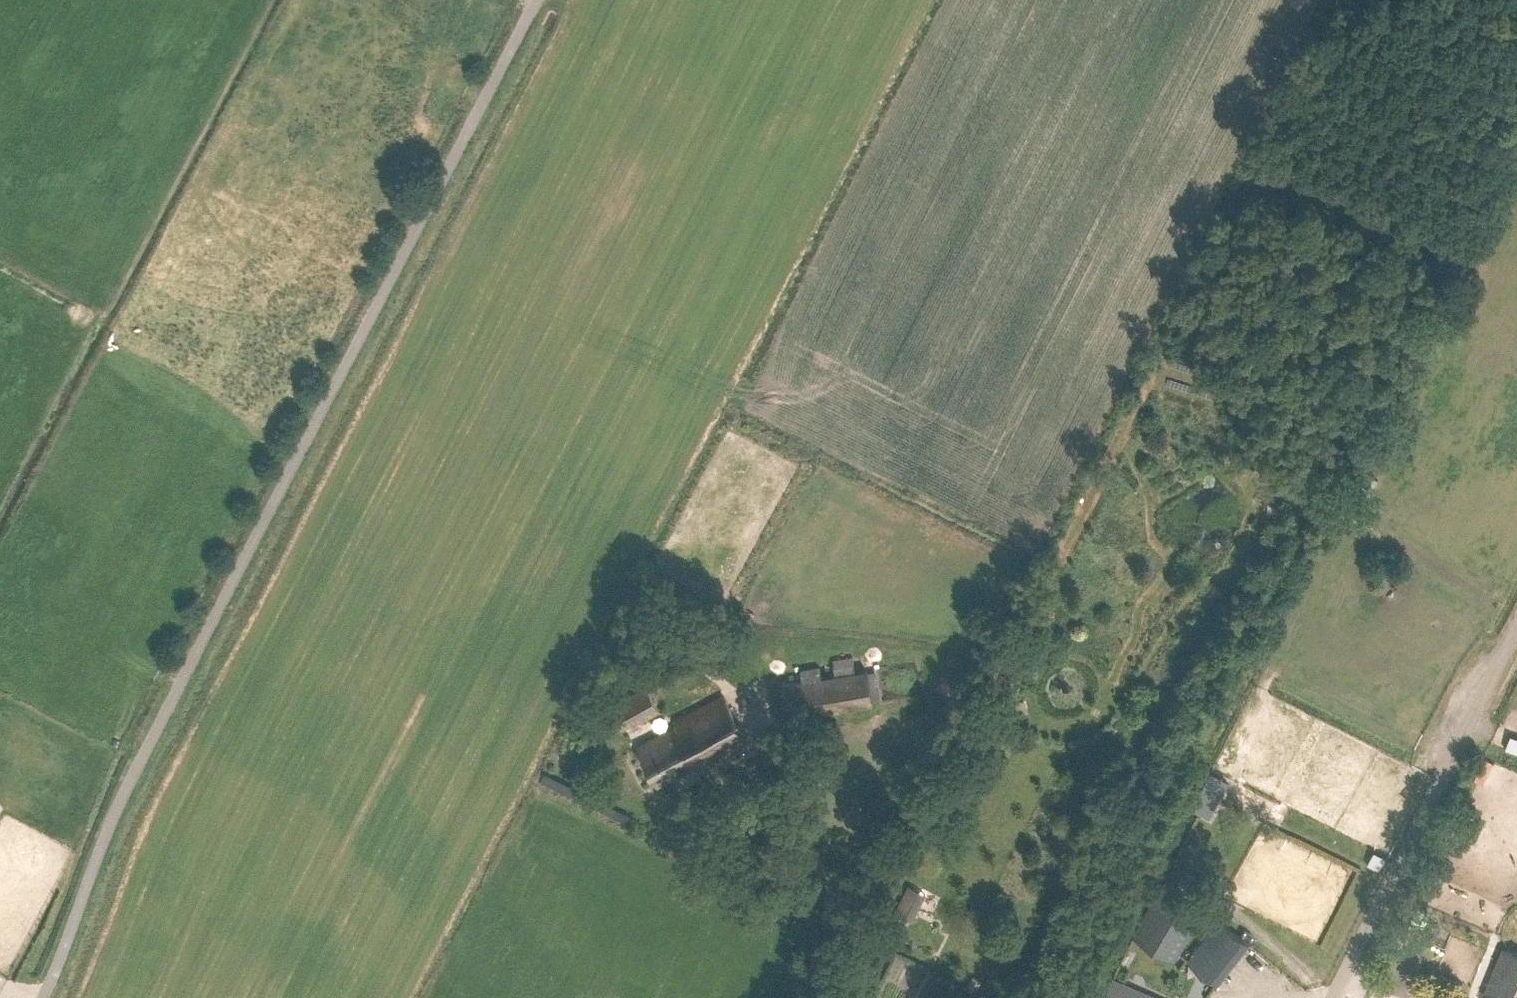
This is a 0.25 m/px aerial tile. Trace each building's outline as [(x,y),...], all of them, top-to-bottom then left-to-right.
[(873,703),(871,688),(925,679),(922,661),(855,672),(853,658),(833,661),(835,675),(821,678),(820,668),(801,671),(802,681),(784,684),(789,718),(873,703)] [(629,730),(656,713),(640,690),(613,707),(615,708),(608,713),(621,733),(627,729),(629,730)] [(697,767),(747,740),(724,695),(674,721),(676,725),(638,746),(657,783),(695,763),(697,767)] [(1490,781),(1497,759),(1489,756),(1481,778),(1490,781)] [(1221,794),(1203,784),(1192,807),(1210,816),(1221,794)] [(1268,819),(1276,803),(1248,790),(1240,805),(1268,819)] [(1176,958),(1200,918),(1189,911),(1159,893),(1134,934),(1176,958)] [(1187,959),(1210,978),(1243,938),(1219,919),(1187,959)] [(1502,947),(1483,992),(1499,997),(1516,997),(1516,953),(1502,947)] [(1112,977),(1103,997),(1160,997),(1112,977)]
